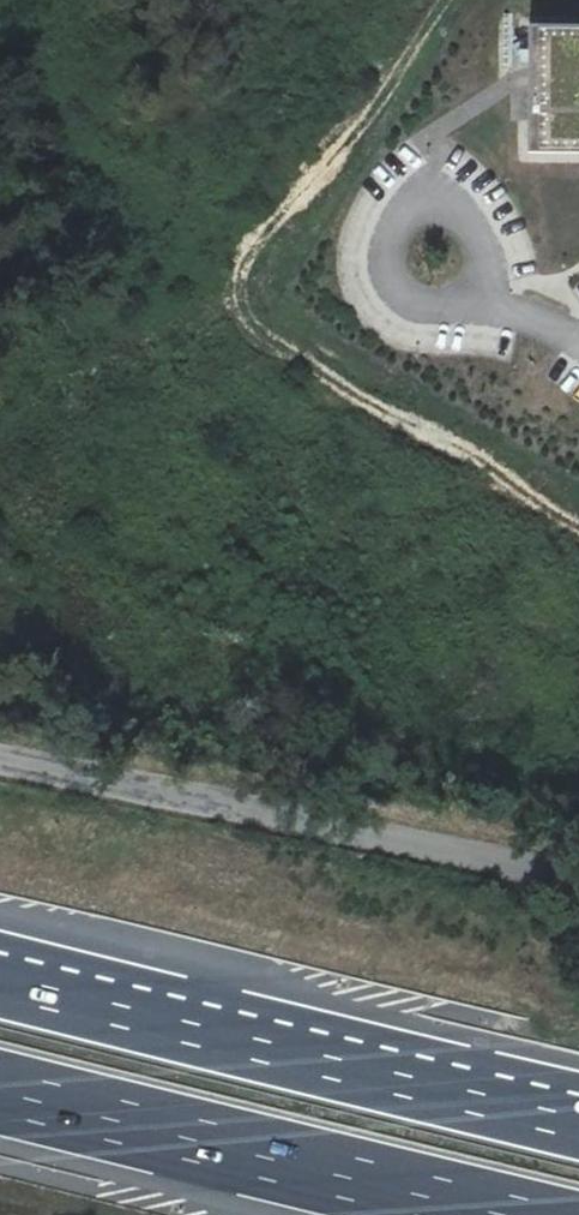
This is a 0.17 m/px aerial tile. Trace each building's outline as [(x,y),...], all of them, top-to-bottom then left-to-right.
[(535,32),(534,160),(578,160),(578,33),(535,32)]
